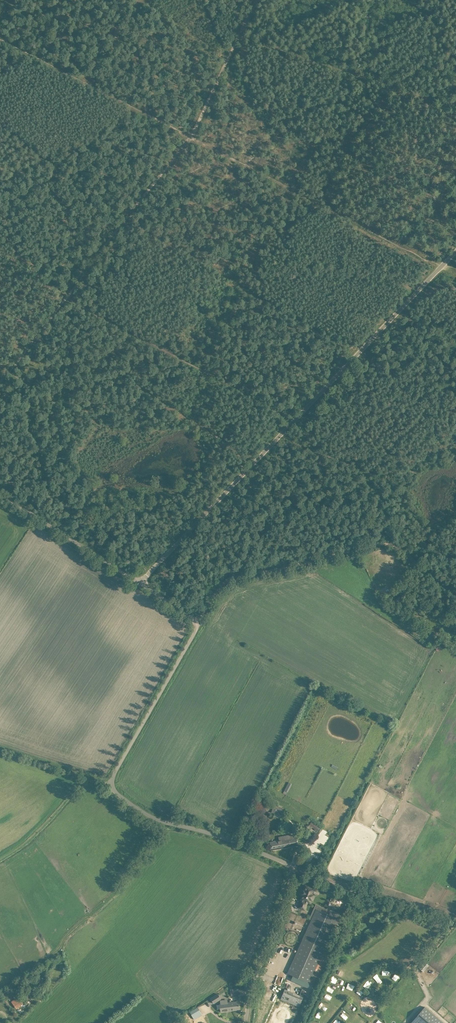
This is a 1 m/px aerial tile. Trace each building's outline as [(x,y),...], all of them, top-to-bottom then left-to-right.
[(395,598),(397,596),(393,591),(391,593),(385,599),(389,604),(395,598)] [(271,812),(281,815),(283,809),(273,806),(271,812)] [(312,821),(309,825),(315,829),(318,831),(321,827),(312,821)] [(270,842),(271,845),(272,850),(298,845),(297,837),(290,838),(290,835),(283,837),(284,840),(270,842)] [(299,908),(305,910),(308,901),(310,902),(311,900),(310,899),(312,893),(315,894),(316,894),(317,894),(318,894),(318,892),(318,891),(317,891),(317,890),(306,886),(304,890),(303,890),(301,894),(303,895),(301,899),(302,899),(299,908)] [(304,937),(291,964),(297,966),(293,975),(309,983),(338,919),(340,916),(331,911),(329,915),(326,913),(316,909),(311,920),(304,937)] [(275,955),(272,954),(270,959),(276,961),(277,958),(278,958),(281,949),(277,948),(275,955)] [(309,985),(292,977),(290,982),(307,989),(309,985)] [(366,980),(363,985),(367,989),(371,984),(366,980)] [(266,1022),(293,1022),(306,994),(282,984),(266,1022)] [(221,999),(218,993),(210,998),(214,1004),(221,999)] [(19,996),(12,1001),(16,1007),(23,1002),(19,996)] [(233,1010),(232,1002),(226,1003),(226,1000),(220,1000),(221,1003),(220,1004),(221,1012),(233,1010)] [(198,1007),(190,1012),(194,1020),(202,1015),(198,1007)] [(411,1022),(444,1022),(425,1007),(411,1022)]
